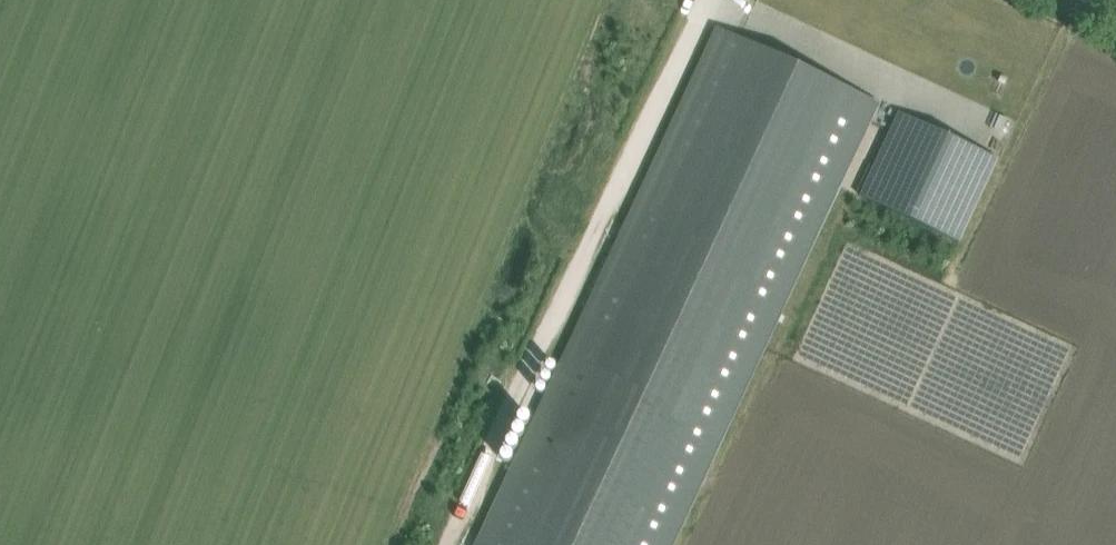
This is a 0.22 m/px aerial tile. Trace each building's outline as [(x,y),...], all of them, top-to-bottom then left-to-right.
[(476,544),(673,544),(879,103),(717,27),(476,544)] [(698,544),(895,544),(1023,271),(955,239),(993,156),(894,110),(855,193),(860,195),(698,544)]
